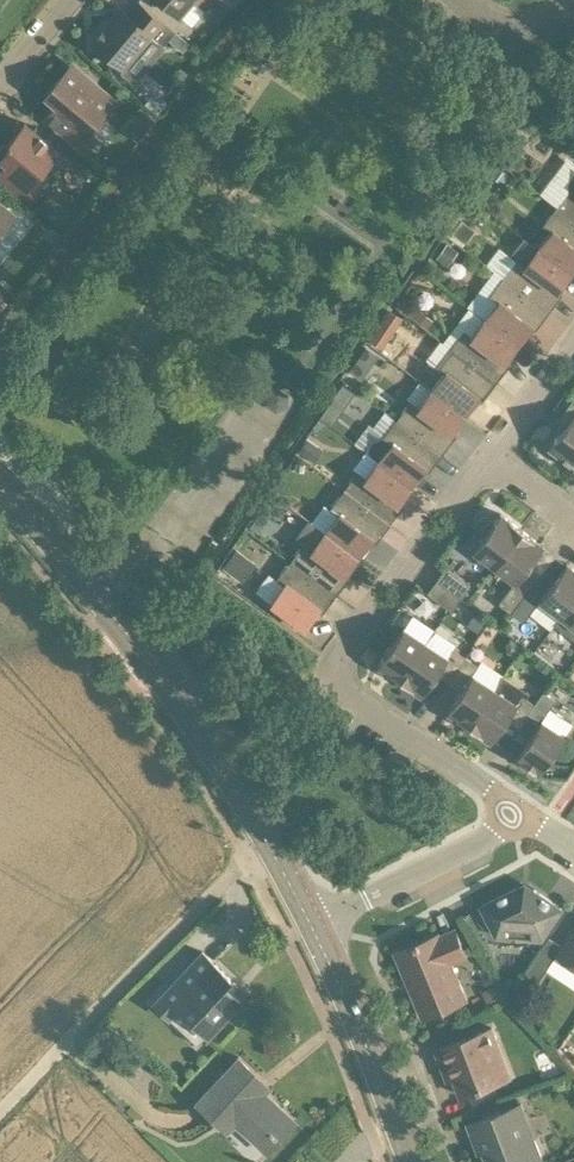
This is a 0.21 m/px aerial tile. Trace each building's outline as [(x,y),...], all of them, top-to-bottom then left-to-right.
[(177,17),(191,0),(157,0),(177,17)] [(203,9),(210,0),(192,0),(203,9)] [(174,33),(140,4),(129,17),(118,8),(90,42),(122,70),(150,37),(162,47),(174,33)] [(78,79),(67,69),(44,97),(55,106),(42,121),(82,154),(96,139),(88,133),(115,101),(88,78),(78,79)] [(167,103),(154,92),(144,104),(157,115),(167,103)] [(132,116),(147,129),(155,120),(139,106),(132,116)] [(23,124),(6,144),(4,143),(0,148),(0,163),(1,162),(4,165),(0,170),(0,184),(24,205),(64,158),(23,124)] [(517,170),(526,159),(509,147),(501,158),(517,170)] [(509,177),(496,167),(488,177),(501,187),(509,177)] [(573,222),(573,174),(565,186),(569,189),(556,208),(573,222)] [(13,214),(0,203),(0,230),(13,214)] [(556,208),(542,226),(550,232),(537,249),(570,274),(573,269),(573,222),(556,208)] [(467,245),(477,232),(461,221),(451,234),(467,245)] [(570,274),(537,249),(523,239),(510,256),(516,260),(502,279),(548,313),(563,293),(558,290),(570,274)] [(458,252),(446,243),(435,258),(447,267),(458,252)] [(533,333),(548,313),(502,279),(489,297),(496,303),(484,320),(517,345),(529,329),(533,333)] [(382,349),(402,318),(388,309),(368,339),(382,349)] [(418,310),(412,318),(426,329),(432,320),(418,310)] [(505,361),(517,345),(484,320),(471,337),(463,331),(449,350),(495,384),(510,364),(505,361)] [(357,358),(369,368),(378,356),(366,346),(357,358)] [(480,404),(495,384),(449,350),(435,368),(443,374),(430,391),(464,416),(476,400),(480,404)] [(343,385),(329,403),(340,412),(354,393),(343,385)] [(452,431),(464,416),(430,391),(418,408),(410,402),(396,420),(442,455),(456,435),(452,431)] [(573,461),(573,414),(566,408),(556,422),(564,428),(548,449),(571,466),(573,461)] [(427,474),(442,455),(396,420),(382,439),(373,442),(366,451),(378,461),(377,461),(410,487),(422,471),(427,474)] [(314,463),(323,451),(319,448),(307,439),(298,451),(310,460),(314,463)] [(399,502),(410,487),(377,461),(365,478),(357,472),(343,491),(388,525),(403,506),(399,502)] [(388,525),(343,491),(316,526),(357,557),(369,542),(374,545),(388,525)] [(493,567),(521,531),(500,514),(493,523),(483,516),(460,547),(470,555),(472,551),(493,567)] [(249,528),(258,535),(264,528),(255,521),(249,528)] [(316,526),(311,522),(309,521),(296,538),(303,544),(289,562),(335,596),(350,576),(346,573),(357,557),(316,526)] [(511,614),(520,601),(538,577),(527,568),(542,547),(521,531),(493,567),(514,583),(498,604),(511,614)] [(221,566),(240,582),(253,564),(234,549),(221,566)] [(320,616),(335,596),(289,562),(276,580),(268,575),(255,592),(271,603),(270,604),(304,629),(316,612),(320,616)] [(520,601),(511,614),(523,623),(539,602),(560,617),(573,598),(573,571),(566,565),(550,586),(538,577),(520,601)] [(436,581),(460,599),(469,586),(445,569),(436,581)] [(450,612),(460,599),(436,581),(426,594),(450,612)] [(560,617),(553,626),(573,641),(573,598),(560,617)] [(399,681),(425,644),(402,629),(377,666),(399,681)] [(513,657),(520,647),(510,639),(506,643),(508,653),(513,657)] [(446,658),(425,644),(399,681),(421,696),(436,674),(448,683),(464,658),(452,649),(446,658)] [(468,728),(493,690),(472,675),(477,666),(464,658),(448,683),(460,691),(446,713),(468,728)] [(517,729),(534,704),(521,696),(515,704),(493,690),(468,728),(490,743),(505,721),(517,729)] [(534,704),(517,729),(529,737),(515,759),(538,774),(563,736),(541,721),(546,713),(534,704)] [(542,939),(562,909),(525,885),(482,906),(496,936),(542,939)] [(561,945),(549,937),(522,977),(536,986),(557,955),(573,966),(573,926),(561,945)] [(466,957),(455,930),(439,936),(439,934),(395,953),(423,1019),(466,1001),(451,963),(466,957)] [(196,1046),(239,1000),(223,985),(229,978),(202,952),(152,1004),(167,1018),(177,1008),(205,1035),(196,1045),(196,1046)] [(499,984),(483,991),(488,1004),(505,997),(499,984)] [(461,1097),(510,1078),(491,1028),(435,1050),(448,1083),(455,1080),(461,1097)] [(265,1154),(295,1123),(250,1080),(256,1075),(239,1059),(195,1105),(225,1133),(234,1124),(265,1154)] [(521,1104),(467,1124),(473,1140),(478,1139),(486,1161),(515,1161),(521,1160),(522,1161),(535,1161),(541,1160),(521,1104)]
